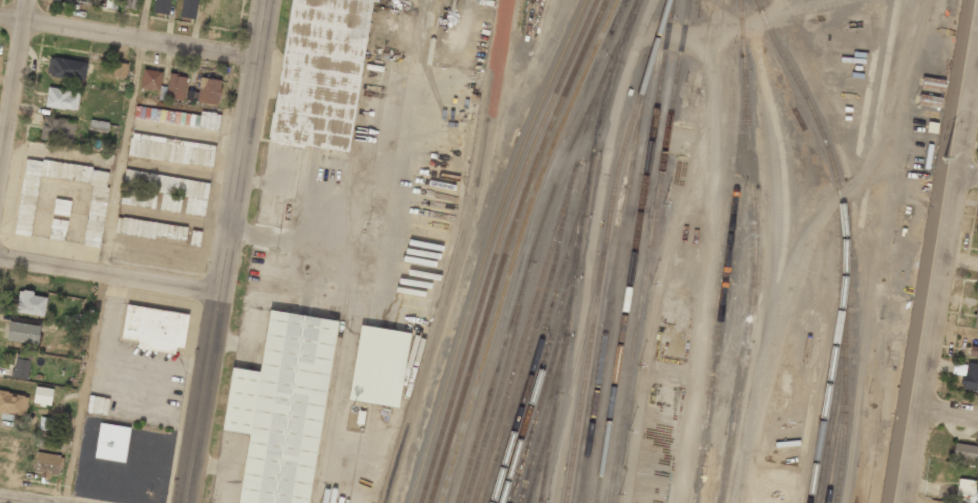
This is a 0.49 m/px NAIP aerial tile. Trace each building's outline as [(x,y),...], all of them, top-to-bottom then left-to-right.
[(168,14),(170,0),(154,0),(153,13),(168,14)] [(197,0),(182,0),(180,18),(195,19),(197,0)] [(270,141),(350,153),(373,0),(291,0),(270,141)] [(87,63),(49,56),(46,75),(84,82),(87,63)] [(112,76),(125,78),(128,64),(115,61),(112,76)] [(160,90),(161,71),(143,69),(141,89),(160,90)] [(159,99),(184,100),(186,76),(168,74),(168,87),(160,86),(159,99)] [(219,105),(221,79),(199,78),(198,103),(219,105)] [(79,92),(48,87),(45,106),(76,111),(79,92)] [(197,91),(186,90),(186,100),(197,100),(197,91)] [(200,115),(135,107),(134,119),(219,129),(220,114),(201,111),(200,115)] [(72,144),(75,121),(43,116),(40,139),(72,144)] [(108,132),(109,122),(90,120),(89,130),(108,132)] [(215,144),(131,134),(128,156),(212,167),(215,144)] [(38,177),(91,183),(83,245),(100,247),(109,170),(24,159),(15,234),(31,236),(38,177)] [(209,182),(124,170),(119,204),(154,209),(157,192),(162,193),(159,210),(182,213),(204,216),(209,182)] [(53,214),(69,215),(70,200),(54,199),(53,214)] [(115,232),(185,241),(187,226),(117,217),(115,232)] [(64,241),(67,221),(52,218),(48,238),(64,241)] [(46,297),(33,296),(34,291),(18,290),(16,313),(44,315),(46,297)] [(183,348),(188,314),(126,305),(121,338),(138,341),(137,348),(174,354),(176,347),(183,348)] [(339,320),(269,309),(260,372),(232,368),(223,429),(248,433),(237,502),(310,502),(339,320)] [(6,340),(37,345),(40,326),(8,321),(6,340)] [(398,408),(409,333),(359,325),(348,400),(398,408)] [(970,346),(968,356),(977,357),(977,347),(970,346)] [(12,376),(27,379),(30,356),(16,354),(12,376)] [(967,362),(962,389),(977,392),(977,364),(967,362)] [(33,404),(51,405),(52,388),(35,387),(33,404)] [(28,395),(0,392),(0,413),(25,416),(28,395)] [(107,415),(110,399),(89,395),(86,411),(107,415)] [(39,429),(53,431),(54,418),(40,417),(39,429)] [(129,427),(99,423),(95,459),(126,462),(129,427)] [(953,442),(951,458),(976,462),(977,451),(977,446),(953,442)] [(34,468),(41,470),(40,475),(57,478),(60,455),(37,452),(34,468)] [(975,490),(975,480),(957,479),(956,502),(977,502),(977,491),(975,490)]
